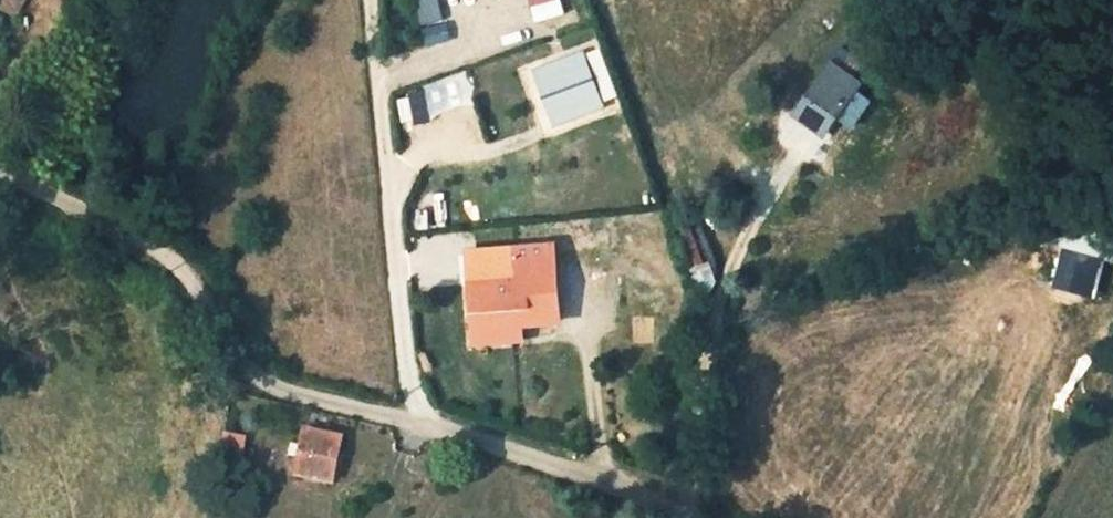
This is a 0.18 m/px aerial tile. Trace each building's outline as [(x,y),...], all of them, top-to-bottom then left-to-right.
[(22,0),(0,0),(0,4),(12,11),(17,2),(20,4),(22,0)] [(525,4),(524,0),(491,0),(494,12),(525,4)] [(533,21),(563,12),(560,0),(526,0),(533,21)] [(841,47),(826,69),(844,82),(860,61),(841,47)] [(603,108),(583,53),(537,70),(558,125),(603,108)] [(853,89),(844,82),(826,69),(800,104),(809,110),(814,103),(833,116),(853,89)] [(819,135),(833,116),(814,103),(809,110),(800,104),(792,115),(813,130),(819,135)] [(1066,228),(1062,247),(1094,255),(1097,244),(1081,240),(1082,232),(1066,228)] [(555,271),(553,246),(514,249),(517,284),(471,287),(473,314),(479,313),(481,341),(522,338),(521,325),(556,322),(553,271),(555,271)] [(331,480),(341,434),(305,427),(301,443),(290,441),(287,453),(298,456),(295,472),(331,480)]
